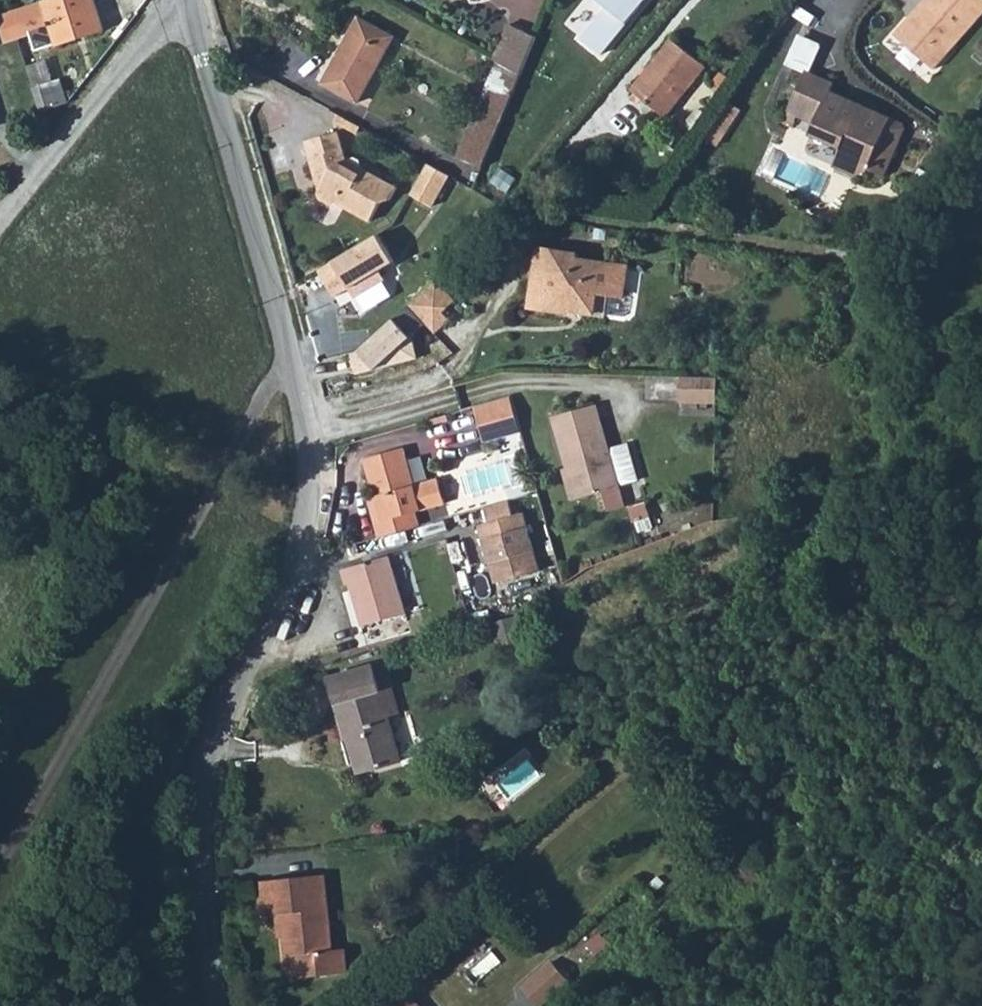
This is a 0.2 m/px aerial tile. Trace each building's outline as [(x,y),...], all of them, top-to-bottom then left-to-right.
[(14,38),(27,34),(32,47),(54,40),(56,44),(101,30),(92,0),(51,0),(6,14),(14,38)] [(603,10),(580,40),(602,56),(645,0),(592,0),(603,10)] [(938,64),(981,14),(981,0),(926,0),(900,30),(938,64)] [(14,38),(6,14),(0,16),(0,42),(14,38)] [(362,104),(402,44),(395,38),(369,21),(328,83),(362,104)] [(499,57),(501,58),(525,71),(541,32),(514,21),(499,57)] [(634,88),(669,116),(710,65),(674,37),(634,88)] [(927,80),(937,69),(907,42),(897,54),(927,80)] [(461,157),(485,170),(525,71),(501,58),(498,64),(461,157)] [(840,79),(810,66),(788,118),(799,123),(805,111),(822,119),(817,131),(846,145),(840,163),(863,173),(875,168),(875,167),(891,173),(912,124),(910,119),(837,86),(840,79)] [(30,84),(38,110),(64,101),(56,75),(30,84)] [(742,113),(730,106),(715,129),(728,137),(742,113)] [(300,138),(311,176),(314,175),(317,185),(314,190),(317,197),(326,202),(332,201),(365,219),(375,200),(384,197),(391,186),(357,167),(355,159),(349,155),(340,157),(340,153),(332,128),(300,138)] [(728,137),(715,129),(709,140),(721,148),(728,137)] [(427,165),(409,196),(431,209),(449,176),(427,165)] [(377,237),(317,271),(333,299),(348,291),(354,299),(386,281),(381,272),(392,264),(377,237)] [(517,306),(560,312),(561,309),(595,315),(599,291),(617,294),(621,264),(572,256),(572,252),(527,245),(517,306)] [(425,327),(431,335),(447,322),(441,315),(454,303),(436,282),(408,307),(425,327)] [(425,327),(408,307),(359,351),(351,352),(357,373),(415,359),(412,344),(409,341),(425,327)] [(674,376),(674,401),(710,401),(710,377),(674,376)] [(470,407),(480,444),(516,433),(506,396),(470,407)] [(559,428),(599,415),(595,402),(555,415),(559,428)] [(559,428),(571,465),(580,496),(605,488),(612,507),(627,502),(620,483),(620,480),(639,474),(628,438),(609,445),(599,415),(559,428)] [(374,518),(378,534),(419,522),(415,507),(445,499),(438,476),(413,483),(402,444),(364,454),(374,492),(381,516),(374,518)] [(571,465),(564,468),(574,498),(580,496),(571,465)] [(366,494),(374,518),(381,516),(374,492),(366,494)] [(505,497),(481,504),(485,519),(476,521),(493,579),(537,566),(520,508),(509,512),(505,497)] [(401,605),(385,548),(337,561),(342,578),(347,577),(358,618),(401,605)] [(515,600),(491,608),(497,627),(521,620),(515,600)] [(398,698),(409,695),(396,649),(338,665),(345,692),(347,692),(365,762),(412,749),(405,724),(398,698)] [(398,698),(405,724),(416,721),(409,695),(398,698)] [(614,736),(595,740),(596,750),(616,746),(614,736)] [(282,962),(294,961),(296,983),(343,979),(341,954),(328,955),(320,878),(258,883),(261,918),(277,917),(282,962)] [(608,942),(599,933),(586,945),(595,954),(608,942)] [(531,984),(547,1003),(577,975),(560,956),(531,984)] [(282,962),(284,984),(296,983),(294,961),(282,962)] [(406,988),(387,1005),(424,1005),(406,988)]
